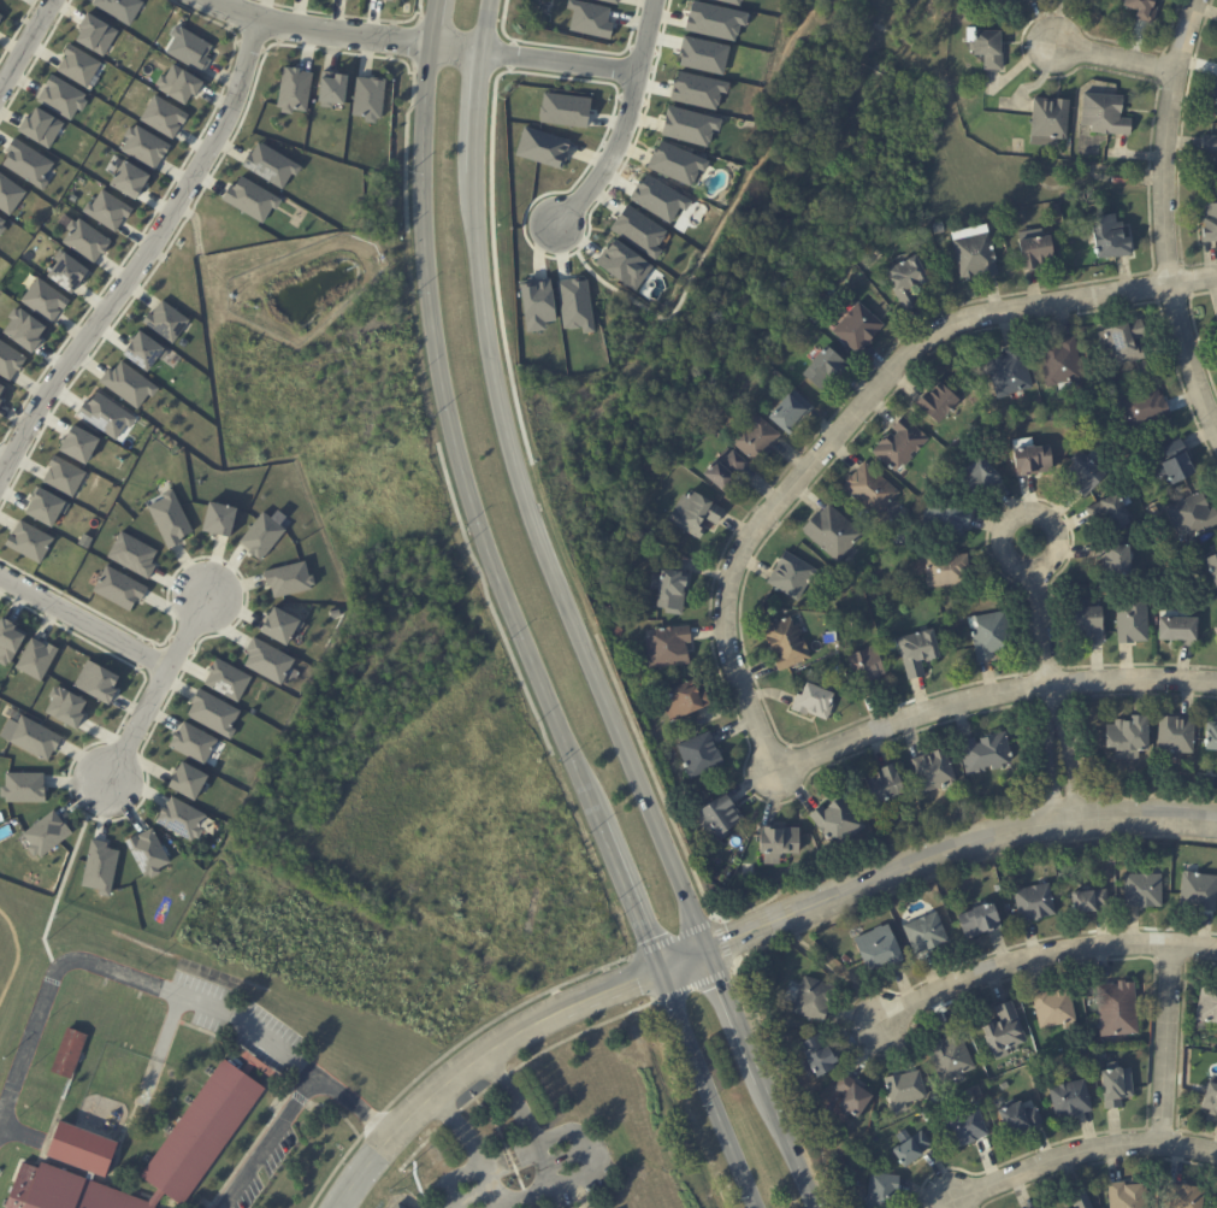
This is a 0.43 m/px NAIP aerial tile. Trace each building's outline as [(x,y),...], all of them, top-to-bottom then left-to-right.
[(91,6),(95,0),(136,0),(142,4),(142,5),(129,26),(91,6)] [(567,8),(569,0),(574,0),(610,8),(608,22),(615,23),(612,40),(569,29),(573,10),(567,8)] [(1126,7),(1128,0),(1159,0),(1158,2),(1157,1),(1156,6),(1154,7),(1154,8),(1157,10),(1153,23),(1148,22),(1148,23),(1138,19),(1139,13),(1134,12),(1135,11),(1126,7)] [(692,1),(749,13),(745,35),(737,34),(735,41),(685,30),(692,1)] [(87,12),(117,30),(102,57),(76,40),(82,29),(78,26),(87,12)] [(211,47),(205,59),(209,61),(201,75),(165,54),(175,40),(170,36),(175,29),(179,31),(181,29),(211,47)] [(1000,42),(1000,55),(1003,55),(1003,71),(986,71),(986,58),(974,58),(974,52),(969,52),(969,42),(974,42),(974,34),(1000,34),(1000,42)] [(684,35),(731,46),(723,76),(680,65),(683,53),(679,52),(684,35)] [(69,43),(101,61),(85,88),(57,70),(65,54),(63,53),(69,43)] [(160,75),(164,77),(172,64),(202,82),(195,96),(194,95),(191,99),(189,98),(184,105),(156,89),(159,87),(154,84),(160,75)] [(283,67),(291,69),(291,67),(299,69),(299,71),(312,73),(305,112),(293,110),(291,114),(279,112),(280,108),(276,107),(283,67)] [(679,70),(729,82),(727,94),(721,93),(717,111),(670,99),(679,70)] [(51,73),(85,94),(83,99),(87,101),(81,111),(77,110),(71,120),(35,100),(51,73)] [(321,76),(335,78),(336,73),(349,75),(345,105),(332,102),(331,108),(318,106),(321,76)] [(356,76),(386,79),(382,119),(377,118),(376,123),(365,122),(365,117),(351,114),(356,76)] [(1214,82),(1206,111),(1216,114),(1216,83),(1214,82)] [(543,93),(592,98),(589,129),(539,122),(543,93)] [(138,120),(154,94),(188,116),(182,124),(177,122),(176,124),(179,125),(172,140),(138,120)] [(1123,98),(1122,116),(1119,116),(1119,120),(1132,120),(1130,136),(1110,135),(1110,136),(1103,136),(1103,135),(1092,134),(1093,128),(1082,126),(1083,95),(1123,98)] [(1057,101),(1069,102),(1067,140),(1065,140),(1065,141),(1057,140),(1056,147),(1030,146),(1034,100),(1057,101)] [(668,105),(723,119),(720,131),(714,130),(709,148),(660,134),(668,105)] [(36,106),(64,123),(48,149),(17,130),(26,116),(30,118),(36,106)] [(129,126),(132,129),(136,125),(170,146),(153,170),(120,151),(128,139),(123,136),(129,126)] [(524,126),(571,140),(562,171),(514,154),(524,126)] [(13,137),(53,163),(43,178),(47,181),(42,190),(1,165),(10,152),(6,149),(13,137)] [(1203,137),(1216,138),(1216,164),(1215,164),(1215,158),(1201,157),(1203,137)] [(662,141),(710,161),(705,172),(699,170),(693,187),(646,167),(655,148),(658,149),(662,141)] [(241,166),(249,152),(250,153),(258,142),(260,145),(260,143),(300,166),(295,176),(291,173),(282,189),(241,166)] [(108,184),(123,160),(149,176),(146,182),(148,183),(144,189),(141,188),(134,200),(108,184)] [(8,216),(0,209),(0,173),(26,191),(8,216)] [(628,198),(640,179),(643,181),(648,173),(692,201),(686,211),(680,207),(670,224),(628,198)] [(1129,177),(1129,184),(1112,184),(1112,175),(1129,176),(1129,177)] [(229,185),(232,187),(232,185),(234,187),(240,176),(280,200),(274,210),(271,207),(261,224),(220,199),(229,185)] [(87,202),(91,205),(101,189),(132,210),(126,219),(123,217),(122,218),(123,219),(113,232),(82,211),(87,202)] [(627,204),(668,231),(658,247),(663,251),(657,261),(610,229),(627,204)] [(1201,207),(1216,206),(1216,245),(1211,246),(1211,243),(1203,244),(1201,228),(1203,228),(1201,207)] [(1132,257),(1098,261),(1093,230),(1095,230),(1094,220),(1115,217),(1116,226),(1122,225),(1123,226),(1130,225),(1132,232),(1123,234),(1124,241),(1129,240),(1132,257)] [(71,219),(76,222),(78,218),(111,241),(104,254),(101,253),(93,265),(61,242),(70,231),(65,228),(71,219)] [(934,235),(933,226),(943,224),(944,232),(934,235)] [(998,277),(988,278),(987,275),(961,281),(951,235),(987,226),(993,255),(994,255),(996,263),(994,263),(998,277)] [(1044,240),(1050,240),(1053,266),(1036,269),(1036,272),(1023,273),(1018,235),(1042,231),(1044,240)] [(616,238),(654,266),(636,293),(595,261),(608,244),(610,246),(616,238)] [(59,249),(89,270),(71,294),(46,276),(55,261),(52,259),(59,249)] [(921,288),(920,289),(916,282),(912,284),(915,289),(911,290),(918,305),(904,312),(885,275),(915,258),(928,284),(921,288)] [(37,277),(70,300),(63,311),(61,310),(52,323),(19,300),(37,277)] [(520,281),(550,277),(556,320),(544,322),(545,329),(526,331),(520,281)] [(556,281),(580,277),(580,281),(587,279),(596,331),(583,334),(581,328),(562,329),(556,281)] [(161,300),(189,319),(171,343),(142,322),(149,311),(153,313),(161,300)] [(884,324),(873,336),(875,337),(869,344),(867,342),(857,353),(833,330),(858,301),(884,324)] [(14,307),(18,310),(19,307),(46,326),(39,337),(42,340),(33,354),(2,331),(11,319),(7,317),(14,307)] [(820,319),(815,324),(810,318),(815,313),(820,319)] [(1136,347),(1138,350),(1141,349),(1145,360),(1109,370),(1099,335),(1141,323),(1145,338),(1133,342),(1134,348),(1136,347)] [(140,330),(165,348),(147,372),(123,354),(140,330)] [(10,381),(0,375),(0,340),(28,358),(19,372),(17,370),(10,381)] [(1081,382),(1071,383),(1073,391),(1059,394),(1058,387),(1046,389),(1039,346),(1075,340),(1081,382)] [(847,366),(839,377),(835,375),(822,390),(802,373),(813,361),(813,360),(826,344),(849,365),(847,366)] [(1032,389),(1008,396),(1008,397),(999,401),(998,399),(997,399),(987,365),(994,363),(994,360),(1002,358),(1003,360),(1008,359),(1006,353),(1020,348),(1032,389)] [(120,360),(159,388),(152,397),(148,394),(137,409),(99,382),(108,369),(112,372),(120,360)] [(957,408),(938,428),(917,406),(926,397),(924,396),(938,383),(959,406),(957,408)] [(813,411),(808,417),(803,413),(791,426),(793,429),(788,435),(768,417),(792,389),(815,408),(813,411)] [(76,414),(116,441),(125,425),(129,428),(135,418),(98,390),(87,406),(83,403),(76,414)] [(1163,400),(1165,406),(1166,405),(1170,418),(1129,431),(1119,403),(1157,390),(1160,400),(1163,399),(1163,400)] [(779,436),(755,464),(732,442),(744,429),(748,431),(751,428),(743,420),(751,409),(780,435),(779,436)] [(905,469),(903,466),(894,475),(892,472),(891,473),(887,471),(888,470),(873,455),(880,447),(879,446),(888,435),(893,440),(898,435),(892,431),(903,419),(921,435),(921,434),(926,438),(928,442),(916,456),(914,454),(909,458),(911,461),(905,469)] [(73,424),(100,438),(87,464),(59,449),(73,424)] [(947,450),(959,440),(964,444),(953,455),(947,450)] [(1178,442),(1184,453),(1183,454),(1194,476),(1170,488),(1165,477),(1162,478),(1158,471),(1162,469),(1159,466),(1169,461),(1162,448),(1178,440),(1178,442)] [(1042,473),(1039,473),(1039,475),(1017,478),(1014,442),(1032,441),(1033,450),(1050,448),(1052,472),(1042,473)] [(744,464),(734,475),(738,478),(723,493),(702,473),(715,459),(721,464),(733,449),(746,461),(744,464)] [(53,454),(85,472),(72,499),(42,481),(49,465),(48,464),(53,454)] [(1085,460),(1105,479),(1085,501),(1075,491),(1077,489),(1064,477),(1075,466),(1071,462),(1079,454),(1085,460)] [(1000,481),(988,491),(982,485),(973,495),(958,479),(980,460),(1000,481)] [(899,495),(878,520),(843,490),(846,485),(845,484),(850,478),(851,479),(864,465),(899,495)] [(39,487),(65,501),(52,528),(24,512),(39,487)] [(161,493),(171,488),(193,532),(179,540),(181,542),(167,549),(147,506),(163,497),(161,493)] [(723,511),(715,525),(703,517),(698,525),(705,529),(699,540),(667,520),(683,495),(686,497),(691,490),(723,511)] [(1215,511),(1216,515),(1216,527),(1192,540),(1189,535),(1180,538),(1166,511),(1201,493),(1209,507),(1207,508),(1209,512),(1215,509),(1215,511)] [(1110,526),(1105,515),(1092,521),(1087,511),(1118,497),(1129,520),(1128,520),(1130,525),(1112,534),(1110,526)] [(209,501),(237,508),(230,538),(201,530),(209,501)] [(973,515),(967,532),(962,531),(961,535),(963,536),(962,542),(922,530),(931,502),(973,515)] [(863,537),(838,565),(802,534),(816,517),(819,518),(828,507),(863,537)] [(264,511),(271,517),(278,509),(286,517),(280,525),(285,530),(260,560),(237,541),(264,511)] [(19,519),(54,538),(40,564),(4,544),(19,519)] [(876,526),(881,531),(878,535),(873,531),(876,526)] [(120,531),(158,550),(152,562),(155,565),(148,581),(106,558),(120,531)] [(83,532),(91,538),(87,548),(77,543),(83,532)] [(1210,549),(1216,547),(1216,590),(1213,582),(1201,587),(1193,565),(1204,560),(1203,558),(1211,554),(1210,549)] [(1128,554),(1129,576),(1103,577),(1101,559),(1098,559),(1098,553),(1106,552),(1106,548),(1128,548),(1128,554)] [(814,578),(813,581),(810,579),(809,583),(810,584),(808,588),(807,588),(798,603),(767,585),(785,554),(816,572),(815,573),(816,574),(814,578)] [(968,556),(969,571),(965,571),(967,578),(964,579),(965,588),(928,589),(928,587),(926,587),(926,582),(927,581),(926,559),(968,556)] [(264,571),(305,560),(308,576),(312,574),(314,584),(311,585),(312,589),(273,597),(271,585),(266,587),(264,571)] [(106,564),(148,587),(140,602),(136,600),(130,613),(91,591),(106,564)] [(674,571),(680,572),(680,577),(687,577),(686,590),(685,590),(683,615),(664,613),(666,608),(655,607),(658,570),(674,571)] [(1136,646),(1134,646),(1134,647),(1118,648),(1116,603),(1146,602),(1148,644),(1136,646)] [(1105,647),(1089,647),(1089,643),(1076,643),(1074,605),(1104,603),(1105,647)] [(274,606),(302,620),(296,630),(294,629),(289,638),(290,638),(286,646),(259,631),(274,606)] [(1003,655),(997,656),(997,655),(993,655),(994,661),(977,665),(975,649),(974,649),(968,619),(975,618),(975,619),(1010,613),(1017,652),(1003,655)] [(1199,623),(1198,649),(1181,649),(1181,646),(1160,646),(1160,613),(1189,614),(1188,623),(1199,623)] [(5,666),(0,664),(0,619),(1,617),(17,625),(14,629),(25,635),(10,664),(6,662),(5,666)] [(800,636),(802,637),(798,638),(800,644),(804,643),(811,660),(808,661),(808,662),(802,665),(802,664),(779,672),(774,659),(780,656),(778,652),(772,654),(766,640),(767,638),(763,629),(790,619),(793,629),(798,627),(800,636)] [(616,627),(622,631),(622,632),(625,634),(624,636),(621,635),(620,637),(613,634),(616,627)] [(690,629),(691,643),(684,643),(685,648),(687,648),(689,665),(649,668),(645,631),(658,630),(658,629),(662,629),(663,630),(666,630),(666,629),(673,627),(674,629),(689,627),(690,629)] [(931,664),(926,665),(926,662),(921,664),(924,678),(909,682),(899,640),(932,632),(939,661),(931,664)] [(279,684),(242,664),(249,653),(244,649),(252,636),(293,659),(279,684)] [(31,637),(47,646),(48,643),(59,648),(40,682),(14,667),(31,637)] [(875,696),(862,700),(849,659),(870,652),(869,649),(875,648),(885,677),(879,679),(881,685),(873,688),(875,696)] [(236,701),(202,683),(208,671),(206,670),(209,664),(211,665),(214,656),(250,676),(236,701)] [(88,659),(119,676),(113,688),(117,690),(110,705),(72,687),(88,659)] [(696,690),(698,694),(704,691),(709,705),(672,721),(660,695),(692,680),(696,690)] [(58,685),(87,701),(81,713),(84,715),(77,730),(45,712),(52,697),(47,696),(53,687),(57,688),(58,685)] [(229,737),(185,714),(193,702),(189,701),(197,688),(238,711),(230,726),(234,729),(229,737)] [(832,699),(829,706),(833,707),(826,724),(808,715),(807,719),(792,712),(797,699),(802,700),(807,688),(832,699)] [(47,761),(0,738),(0,735),(8,718),(17,721),(20,714),(61,736),(55,752),(53,750),(47,761)] [(1107,727),(1116,727),(1116,723),(1132,723),(1132,719),(1148,720),(1148,754),(1139,754),(1139,760),(1116,760),(1116,752),(1106,752),(1107,727)] [(1169,719),(1195,721),(1194,758),(1175,756),(1174,759),(1170,759),(1170,756),(1168,756),(1168,758),(1159,758),(1159,756),(1158,755),(1160,719),(1169,719)] [(167,746),(171,737),(170,736),(173,731),(179,733),(177,730),(182,720),(217,738),(202,765),(167,746)] [(1209,725),(1216,726),(1216,756),(1206,755),(1209,725)] [(715,746),(716,750),(717,750),(723,765),(691,779),(690,778),(689,779),(686,772),(687,771),(677,747),(709,732),(715,746)] [(961,743),(975,739),(976,747),(981,746),(980,742),(991,739),(989,737),(1005,733),(1012,770),(1003,772),(1002,770),(992,772),(991,770),(985,771),(986,773),(967,778),(959,743),(961,743)] [(911,764),(945,752),(957,788),(941,792),(941,790),(922,796),(911,764)] [(166,785),(179,760),(207,774),(193,801),(166,785)] [(894,801),(874,808),(863,778),(893,767),(903,797),(894,801)] [(5,772),(45,772),(45,802),(5,802),(4,797),(0,797),(0,786),(5,786),(5,772)] [(154,820),(159,813),(158,812),(161,806),(167,809),(164,806),(170,795),(205,814),(197,826),(202,829),(196,838),(193,836),(190,841),(154,820)] [(726,797),(745,825),(722,842),(720,839),(719,841),(714,833),(709,837),(692,812),(704,803),(708,809),(726,796),(726,797)] [(829,843),(810,819),(822,809),(826,813),(841,801),(864,830),(837,853),(829,843)] [(22,833),(53,809),(72,833),(40,858),(37,854),(34,856),(26,848),(30,845),(22,833)] [(123,839),(142,876),(147,873),(149,877),(160,872),(158,868),(170,862),(150,826),(136,835),(137,838),(136,838),(134,833),(123,839)] [(762,830),(799,832),(798,859),(779,858),(779,867),(764,867),(764,859),(758,859),(760,830),(762,830)] [(90,838),(107,842),(107,847),(119,850),(110,897),(98,894),(99,890),(81,885),(90,838)] [(1215,878),(1178,873),(1175,909),(1211,913),(1215,878)] [(1121,876),(1157,876),(1158,908),(1121,908),(1121,876)] [(1039,921),(1034,921),(1034,919),(1020,923),(1014,892),(1048,885),(1056,915),(1041,918),(1042,920),(1039,921)] [(1106,904),(1095,906),(1097,912),(1074,914),(1071,896),(1074,894),(1079,894),(1080,894),(1106,891),(1109,904),(1106,904)] [(1000,930),(968,942),(958,918),(973,912),(973,911),(991,903),(1000,929),(1000,930)] [(928,953),(927,950),(915,955),(903,927),(937,913),(949,942),(941,944),(943,947),(928,953)] [(902,962),(890,967),(888,964),(868,972),(853,941),(875,931),(874,930),(881,927),(882,929),(888,926),(903,961),(902,962)] [(845,955),(850,960),(846,964),(841,959),(845,955)] [(828,1008),(823,1024),(793,1013),(805,978),(835,989),(828,1008)] [(1134,984),(1139,1035),(1101,1038),(1098,986),(1113,985),(1113,986),(1118,986),(1118,983),(1124,983),(1126,985),(1134,984)] [(1076,1021),(1041,1030),(1033,996),(1069,989),(1076,1021)] [(1213,992),(1216,992),(1216,1026),(1205,1025),(1204,1025),(1200,1025),(1200,1024),(1198,1024),(1201,995),(1213,996),(1213,992)] [(1017,1047),(1004,1051),(1006,1059),(994,1063),(981,1031),(988,1029),(987,1027),(994,1024),(996,1026),(1000,1025),(994,1010),(1010,1004),(1024,1044),(1017,1047)] [(66,1027),(87,1035),(70,1079),(49,1071),(66,1027)] [(964,1074),(941,1084),(926,1048),(945,1039),(944,1036),(958,1030),(975,1069),(964,1074)] [(833,1054),(840,1066),(817,1079),(814,1074),(809,1078),(802,1065),(808,1061),(800,1048),(822,1035),(833,1054)] [(1106,1050),(1106,1059),(1095,1060),(1095,1050),(1106,1050)] [(258,1092),(180,1207),(175,1207),(135,1180),(215,1062),(258,1092)] [(1123,1100),(1121,1100),(1122,1109),(1106,1110),(1101,1073),(1115,1072),(1116,1071),(1119,1069),(1122,1071),(1132,1071),(1134,1098),(1123,1100)] [(915,1104),(906,1107),(908,1113),(896,1116),(890,1092),(888,1094),(887,1089),(888,1089),(886,1082),(903,1078),(903,1079),(921,1074),(928,1101),(915,1104)] [(855,1083),(852,1085),(872,1098),(858,1120),(855,1118),(853,1119),(850,1116),(851,1115),(850,1114),(847,1118),(839,1113),(841,1109),(838,1107),(839,1106),(834,1103),(838,1097),(843,1101),(845,1097),(834,1090),(844,1076),(855,1083)] [(1091,1112),(1080,1115),(1080,1116),(1067,1120),(1065,1118),(1057,1120),(1050,1090),(1085,1080),(1093,1112),(1091,1112)] [(1216,1115),(1216,1118),(1210,1116),(1211,1112),(1203,1109),(1209,1085),(1216,1087),(1216,1115)] [(937,1096),(939,1103),(934,1104),(931,1098),(937,1096)] [(1042,1124),(1032,1129),(1030,1127),(1009,1137),(999,1113),(1020,1104),(1024,1114),(1036,1109),(1042,1124)] [(987,1136),(975,1141),(976,1143),(956,1151),(944,1120),(977,1107),(987,1136)] [(54,1124),(111,1145),(98,1180),(41,1159),(54,1124)] [(929,1145),(918,1153),(922,1157),(904,1171),(902,1166),(900,1167),(898,1165),(899,1163),(893,1154),(893,1151),(897,1148),(899,1148),(922,1133),(931,1145),(929,1145)] [(34,1162),(149,1207),(0,1207),(17,1167),(31,1169),(34,1162)] [(898,1198),(897,1207),(866,1207),(870,1174),(899,1179),(897,1198),(898,1198)] [(1146,1186),(1147,1207),(1111,1207),(1109,1185),(1124,1184),(1124,1188),(1133,1188),(1146,1186)] [(1205,1191),(1203,1207),(1166,1207),(1169,1186),(1182,1188),(1182,1186),(1183,1186),(1198,1188),(1198,1190),(1205,1191)] [(1085,1191),(1091,1207),(1073,1207),(1069,1198),(1085,1191)]
